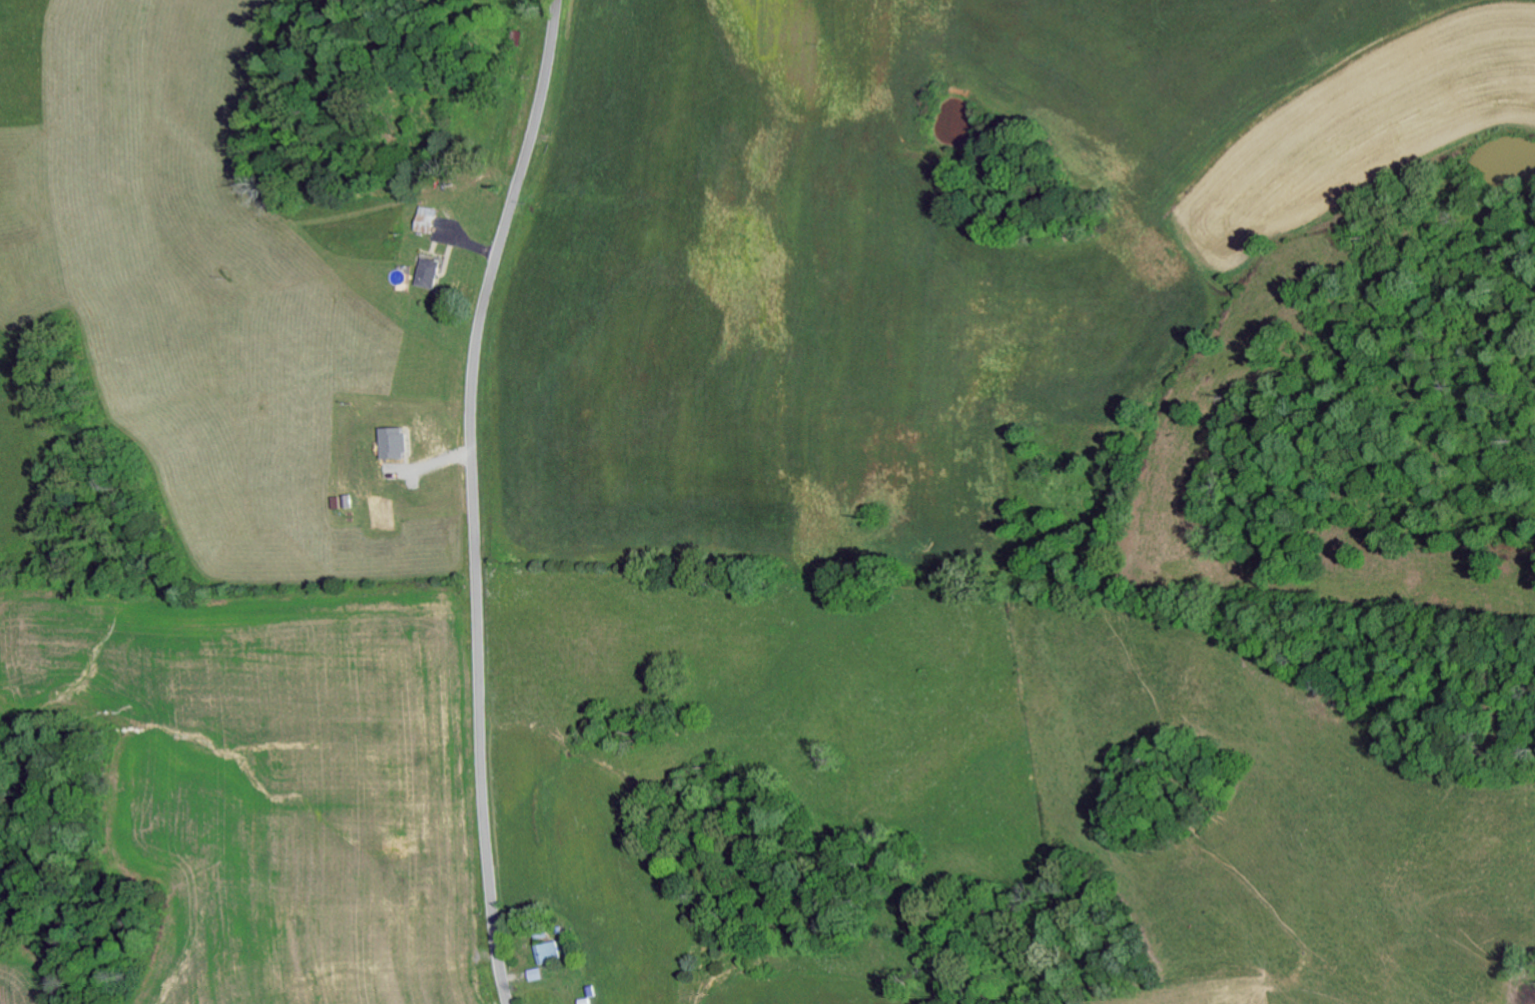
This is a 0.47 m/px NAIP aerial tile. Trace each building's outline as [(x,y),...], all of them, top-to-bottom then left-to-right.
[(416,230),(432,234),(438,209),(422,205),(416,230)] [(444,261),(425,257),(419,284),(438,289),(444,261)] [(407,427),(382,428),(384,459),(408,458),(407,427)] [(563,959),(559,941),(537,946),(541,964),(563,959)] [(530,970),(532,981),(545,979),(543,968),(530,970)]
